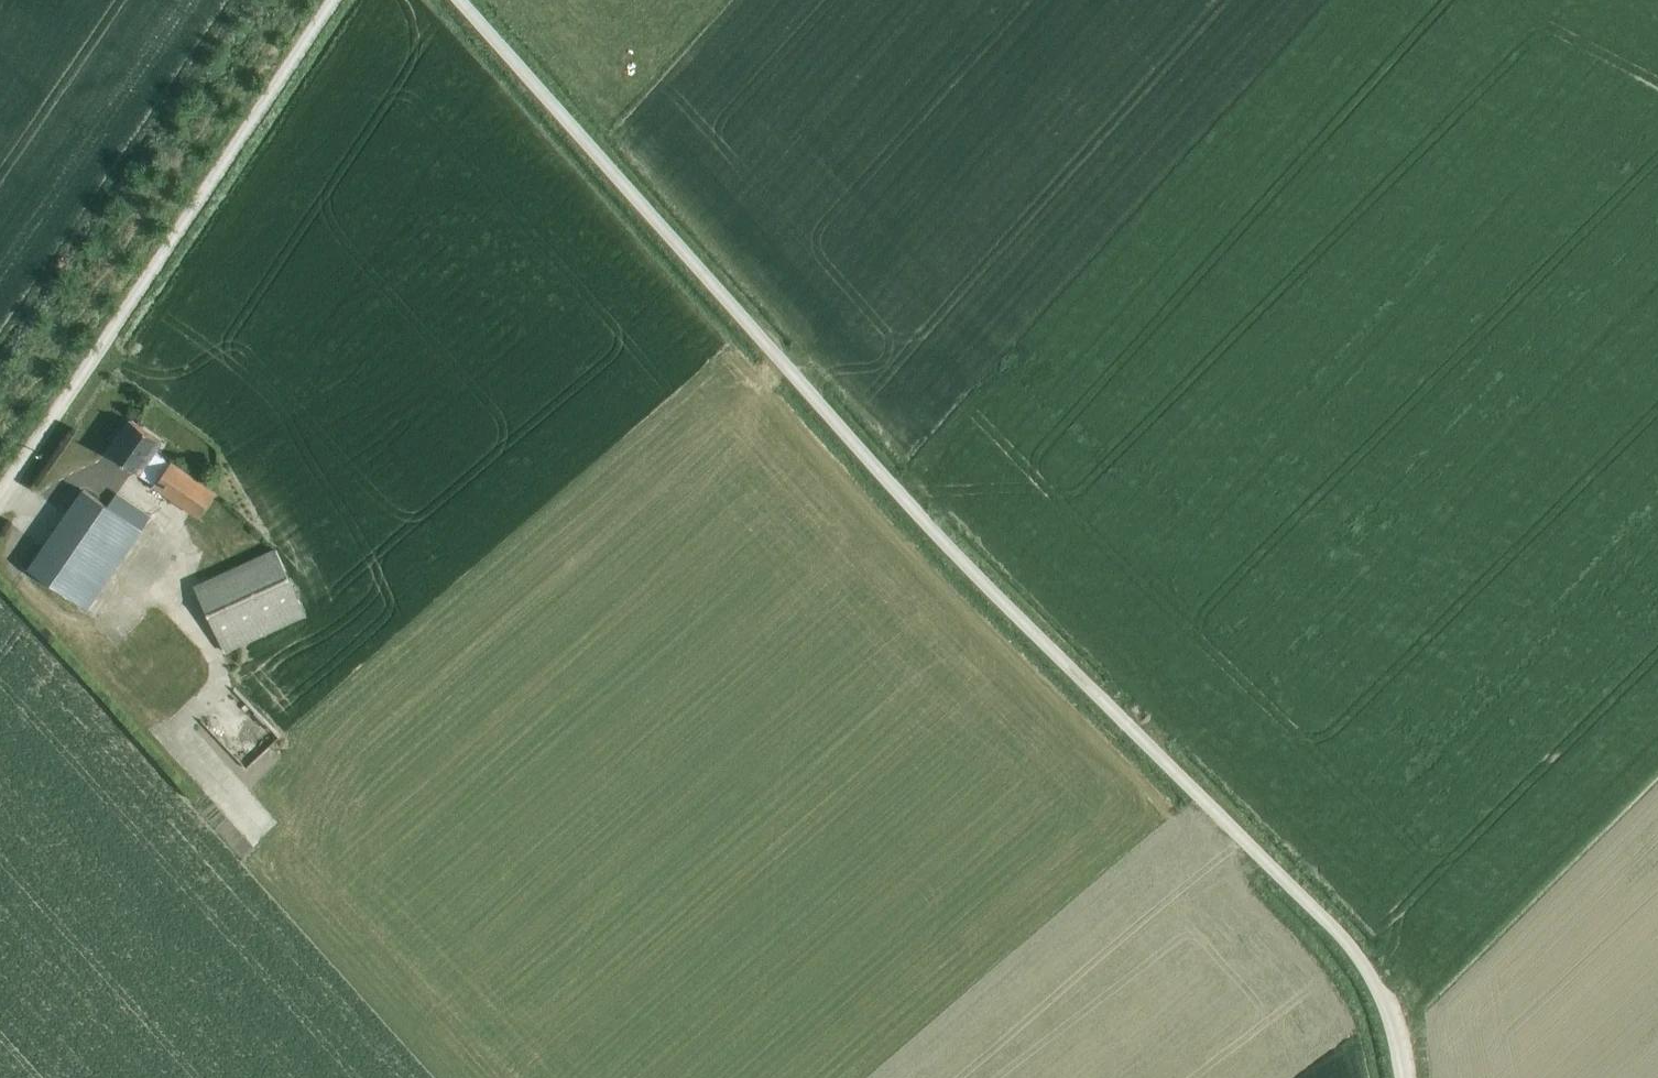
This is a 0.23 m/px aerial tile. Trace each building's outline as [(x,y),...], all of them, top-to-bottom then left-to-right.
[(132,421),(110,453),(200,516),(218,491),(173,460),(171,463),(156,453),(164,442),(132,421)] [(153,516),(118,492),(108,507),(83,490),(29,569),(88,610),(153,516)] [(275,548),(194,586),(225,653),(306,615),(275,548)]
